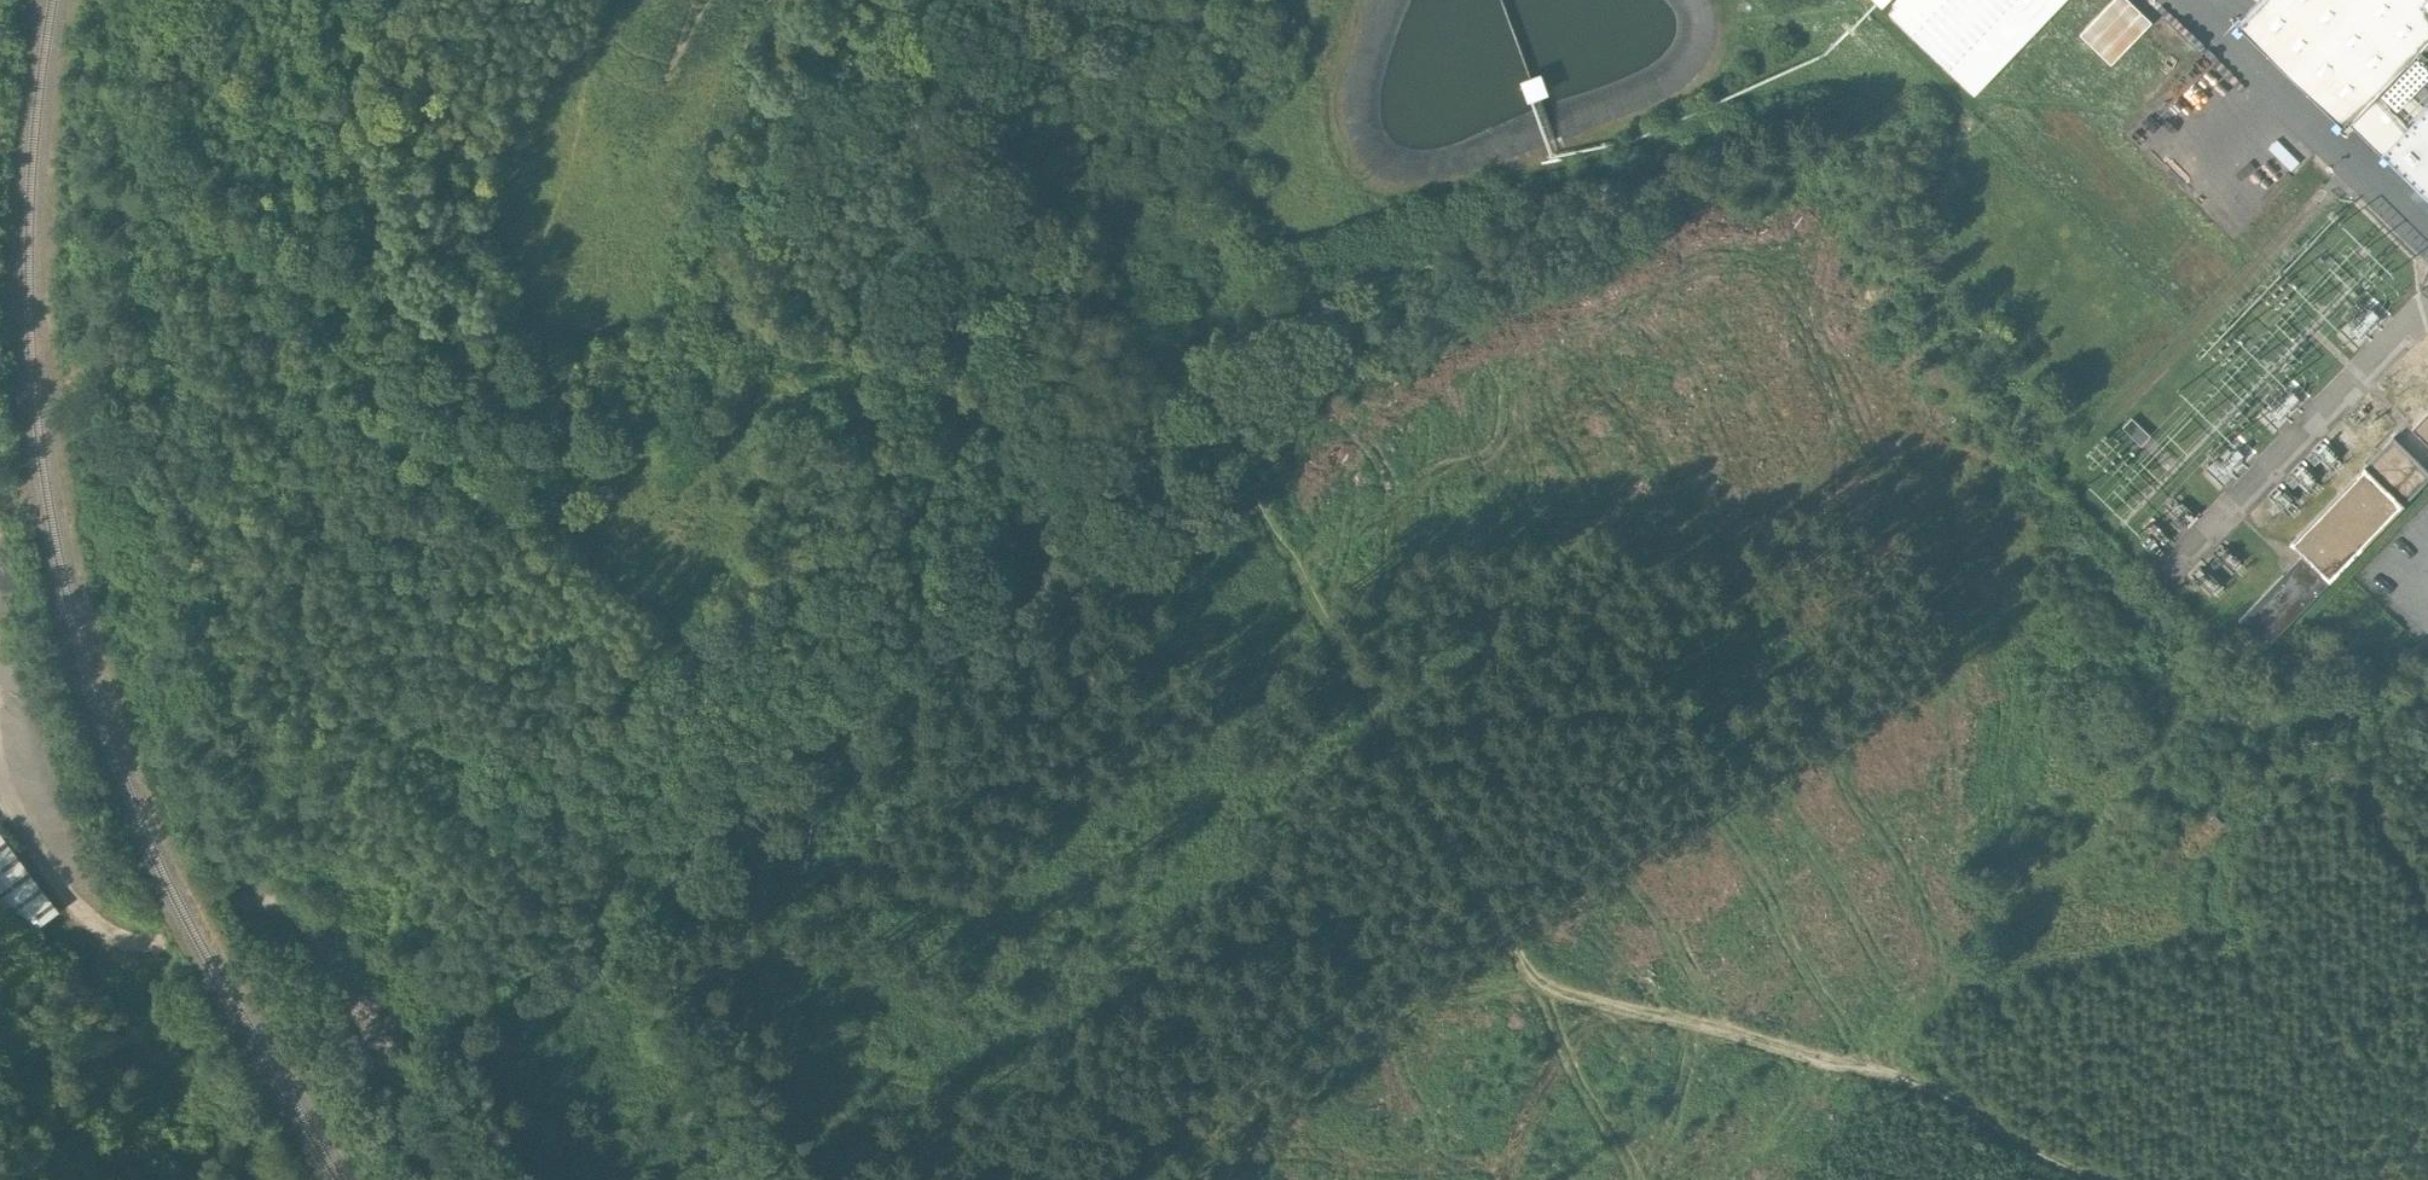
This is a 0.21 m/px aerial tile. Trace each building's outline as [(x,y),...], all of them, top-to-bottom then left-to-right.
[(1984,100),(2026,56),(2080,0),(1879,0),(1984,100)] [(2079,38),(2110,66),(2149,24),(2122,0),(2113,0),(2079,38)] [(2236,25),(2427,208),(2427,0),(2260,0),(2236,25)] [(2408,431),(2427,451),(2427,411),(2408,431)] [(2390,441),(2285,546),(2298,559),(2235,621),(2263,650),(2427,486),(2427,479),(2390,441)] [(0,835),(0,895),(30,937),(65,912),(7,830),(0,835)]
